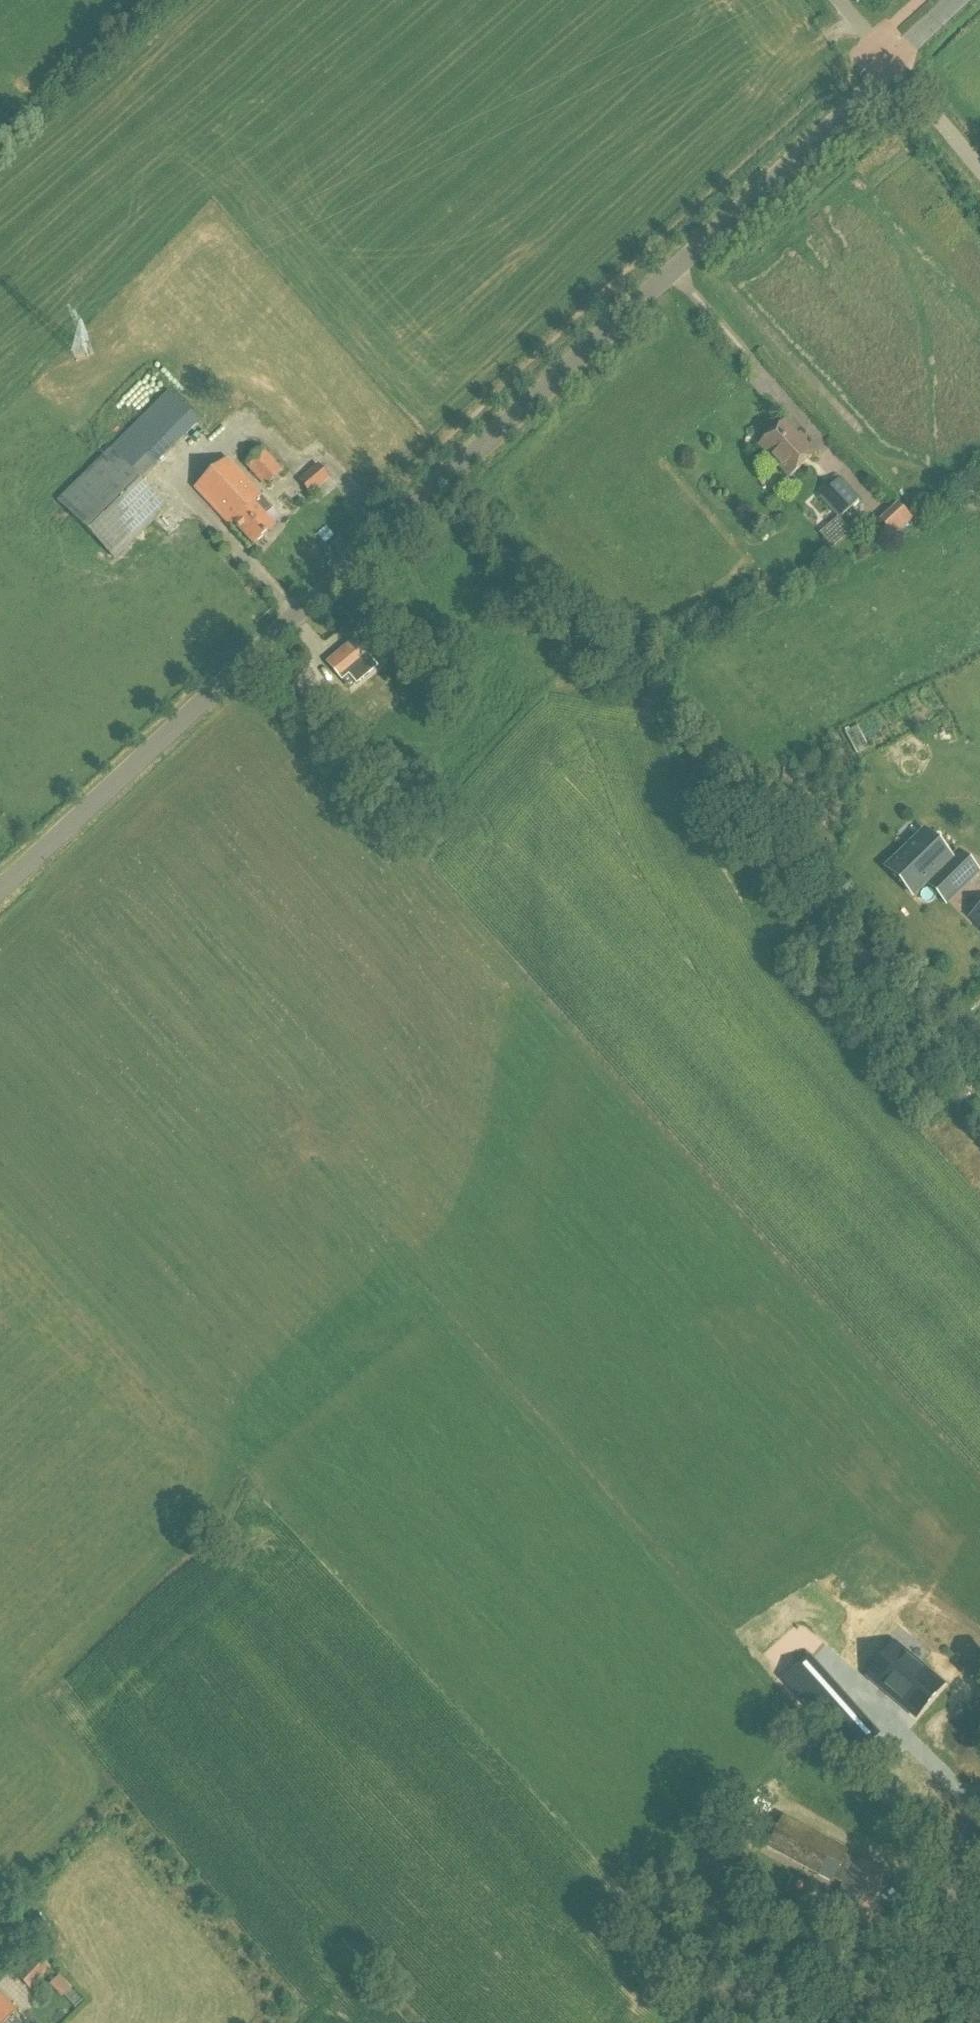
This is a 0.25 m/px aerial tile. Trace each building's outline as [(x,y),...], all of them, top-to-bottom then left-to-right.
[(168,391),(56,502),(115,560),(167,508),(141,481),(199,424),(168,391)] [(788,476),(813,454),(784,422),(759,444),(788,476)] [(267,486),(282,471),(262,451),(247,465),(267,486)] [(275,526),(264,514),(271,508),(261,496),(228,460),(195,489),(230,527),(233,524),(253,546),(275,526)] [(318,496),(339,482),(332,472),(311,486),(318,496)] [(840,477),(818,497),(840,519),(860,500),(858,496),(840,477)] [(903,539),(922,522),(910,508),(890,526),(903,539)] [(821,535),(831,547),(849,531),(838,520),(821,535)] [(325,566),(338,554),(330,546),(318,558),(325,566)] [(341,681),(369,659),(354,640),(326,663),(341,681)] [(949,859),(923,833),(885,871),(911,897),(926,882),(948,905),(979,874),(979,870),(960,849),(949,859)] [(965,916),(979,932),(979,903),(965,916)] [(890,1645),(864,1677),(910,1718),(935,1686),(890,1645)] [(810,1656),(786,1679),(850,1757),(874,1735),(810,1656)] [(855,1862),(845,1856),(849,1849),(783,1814),(765,1848),(831,1883),(833,1879),(843,1885),(830,1909),(863,1927),(889,1877),(856,1860),(855,1862)] [(31,1990),(50,1969),(33,1953),(13,1973),(31,1990)] [(59,1975),(49,1984),(62,1998),(72,1988),(59,1975)] [(21,2022),(13,2015),(18,2010),(0,1993),(0,2022),(21,2022)]
